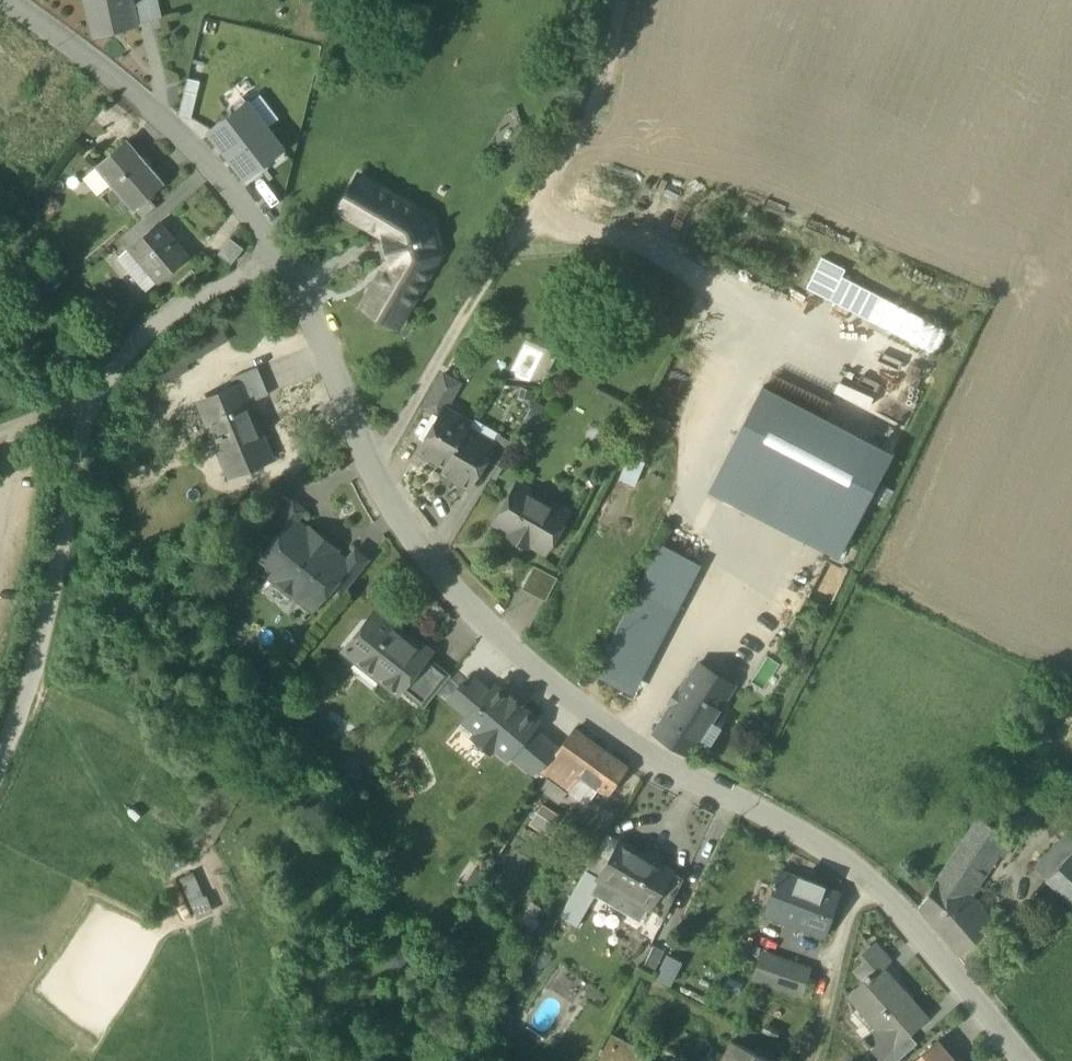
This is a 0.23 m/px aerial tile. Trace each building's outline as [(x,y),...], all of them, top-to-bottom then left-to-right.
[(139,22),(133,0),(83,0),(93,35),(139,22)] [(139,22),(165,15),(161,0),(133,0),(139,22)] [(178,116),(191,119),(200,81),(187,77),(178,116)] [(260,93),(247,103),(266,128),(279,118),(260,93)] [(228,107),(232,112),(246,101),(242,96),(228,107)] [(247,103),(246,101),(232,112),(209,130),(246,177),(282,148),(266,128),(247,103)] [(113,181),(134,206),(166,178),(131,137),(101,162),(115,179),(114,180),(113,181)] [(364,306),(397,326),(439,254),(430,218),(357,175),(338,209),(385,236),(391,260),(364,306)] [(252,192),(260,205),(278,194),(270,181),(252,192)] [(147,213),(127,230),(136,241),(156,224),(147,213)] [(136,241),(130,246),(145,263),(157,278),(187,252),(160,220),(156,224),(136,241)] [(130,246),(136,241),(127,230),(115,241),(110,245),(119,256),(130,246)] [(217,255),(230,265),(243,249),(230,239),(217,255)] [(133,273),(145,263),(130,246),(119,256),(133,273)] [(846,273),(821,260),(806,290),(835,305),(831,315),(853,326),(859,317),(936,356),(948,332),(843,279),(846,273)] [(221,328),(207,336),(214,348),(228,340),(221,328)] [(186,365),(214,348),(207,336),(179,353),(186,365)] [(188,369),(186,365),(179,353),(156,367),(166,383),(188,369)] [(236,393),(241,406),(248,403),(268,395),(257,368),(230,379),(236,393)] [(424,407),(439,416),(443,408),(445,409),(460,383),(443,374),(424,407)] [(891,455),(762,387),(726,458),(810,502),(793,534),(838,557),(891,455)] [(213,437),(229,475),(251,466),(251,467),(271,459),(248,403),(241,406),(236,393),(205,405),(218,435),(213,437)] [(442,471),(470,424),(445,409),(443,408),(439,416),(419,450),(445,465),(442,471)] [(471,424),(470,424),(442,471),(469,486),(485,459),(493,445),(491,444),(467,430),(471,424)] [(485,459),(497,465),(511,441),(498,433),(491,444),(493,445),(485,459)] [(635,483),(644,460),(629,454),(620,477),(635,483)] [(709,489),(793,534),(810,502),(726,458),(709,489)] [(529,543),(545,552),(565,517),(563,509),(556,504),(548,506),(532,497),(531,490),(523,485),(514,488),(494,523),(510,532),(509,535),(527,546),(529,543)] [(282,531),(286,534),(295,521),(303,511),(292,503),(275,525),(282,531)] [(272,587),(288,599),(292,594),(298,599),(308,586),(323,598),(332,586),(329,583),(347,561),(324,547),(314,540),(295,521),(286,534),(282,531),(259,560),(274,572),(270,577),(276,582),(272,587)] [(660,546),(648,570),(686,590),(699,566),(660,546)] [(332,586),(343,594),(369,562),(355,551),(347,561),(329,583),(332,586)] [(522,589),(545,601),(557,578),(534,566),(522,589)] [(594,673),(624,689),(632,693),(633,691),(686,590),(648,570),(594,673)] [(356,661),(398,694),(401,690),(424,660),(427,657),(411,644),(411,637),(403,631),(395,632),(378,619),(370,630),(360,630),(356,636),(357,645),(364,650),(356,661)] [(401,690),(424,709),(448,679),(424,660),(401,690)] [(654,735),(689,757),(734,686),(699,664),(654,735)] [(494,748),(507,759),(510,756),(533,729),(538,722),(522,709),(524,707),(511,697),(510,699),(494,686),(489,693),(473,680),(466,689),(461,685),(447,701),(467,718),(463,723),(477,734),(473,739),(489,753),(494,748)] [(642,696),(633,691),(632,693),(624,689),(621,695),(637,703),(642,696)] [(536,768),(540,772),(553,756),(558,750),(533,729),(510,756),(531,774),(536,768)] [(553,756),(576,772),(595,746),(573,731),(558,750),(553,756)] [(581,776),(607,794),(625,768),(595,746),(576,772),(581,776)] [(540,772),(566,793),(581,776),(576,772),(553,756),(540,772)] [(548,833),(559,813),(541,803),(530,823),(548,833)] [(936,882),(954,904),(962,897),(965,900),(994,856),(1002,861),(1014,843),(979,819),(936,882)] [(1046,881),(1071,856),(1071,854),(1071,827),(1071,826),(1032,867),(1046,881)] [(596,879),(598,880),(648,909),(650,910),(672,872),(619,841),(609,858),(596,879)] [(585,872),(596,879),(609,858),(598,851),(585,872)] [(1071,856),(1046,881),(1071,906),(1071,857),(1071,856)] [(569,900),(582,908),(591,892),(598,880),(596,879),(585,872),(569,900)] [(650,910),(664,918),(684,879),(672,872),(650,910)] [(195,916),(210,910),(196,873),(181,879),(195,916)] [(800,929),(824,938),(838,896),(782,874),(766,916),(794,927),(792,931),(799,934),(800,929)] [(641,920),(648,909),(598,880),(591,892),(641,921),(641,920)] [(918,908),(959,955),(989,928),(965,900),(962,897),(954,904),(936,882),(918,908)] [(641,920),(658,930),(664,918),(650,910),(648,909),(641,920)] [(879,1060),(908,1035),(904,1030),(917,1018),(887,984),(891,980),(881,970),(889,962),(873,945),(860,957),(863,961),(854,972),(864,983),(853,994),(862,1004),(857,1008),(879,1032),(867,1042),(864,1039),(862,1041),(878,1060),(879,1060)] [(643,967),(654,973),(664,952),(653,946),(643,967)] [(655,978),(671,985),(682,960),(667,953),(655,978)] [(786,992),(795,967),(769,957),(760,982),(786,992)] [(786,992),(801,997),(810,972),(795,967),(786,992)] [(904,1030),(908,1035),(926,1019),(891,980),(887,984),(917,1018),(904,1030)] [(848,998),(857,1008),(862,1004),(853,994),(848,998)] [(631,1043),(608,1032),(594,1060),(623,1060),(631,1043)] [(916,1045),(908,1035),(879,1060),(899,1060),(916,1045)] [(731,1042),(723,1057),(729,1060),(728,1060),(770,1060),(731,1042)] [(953,1060),(938,1043),(934,1047),(945,1060),(952,1060),(953,1060)] [(934,1047),(917,1060),(945,1060),(934,1047)]
